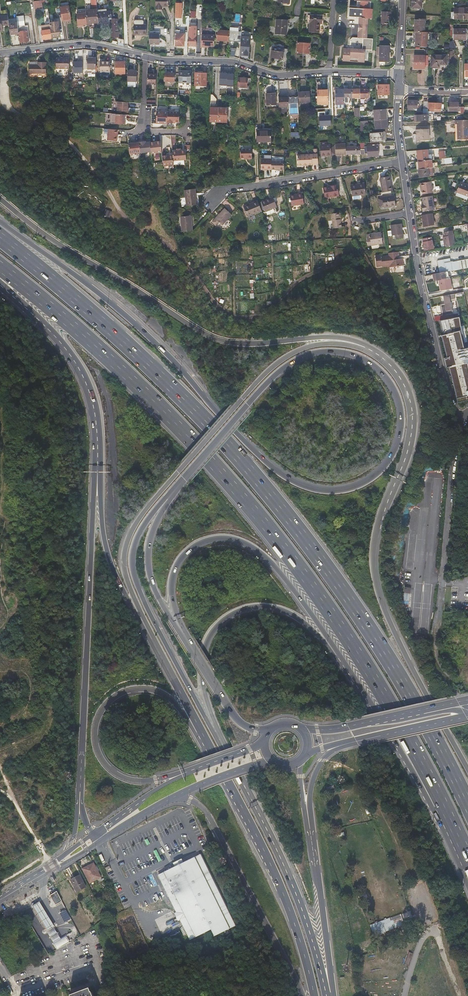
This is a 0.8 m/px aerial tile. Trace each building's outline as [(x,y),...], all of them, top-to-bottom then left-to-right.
[(163,7),(168,8),(168,0),(156,0),(156,9),(161,9),(161,7),(163,7)] [(416,8),(422,8),(422,0),(412,0),(411,7),(416,8)] [(61,21),(66,20),(70,19),(69,6),(59,8),(59,9),(61,19),(61,21)] [(454,7),(454,12),(450,12),(450,18),(462,18),(467,18),(467,17),(467,7),(454,7)] [(363,9),(349,8),(348,17),(359,17),(362,18),(363,9)] [(362,18),(359,18),(357,62),(364,63),(365,50),(372,50),(373,39),(367,38),(368,18),(372,19),(372,9),(364,8),(363,9),(362,16),(362,18)] [(99,22),(98,13),(98,9),(85,11),(85,12),(87,23),(99,22)] [(381,11),(381,17),(381,21),(381,23),(390,24),(391,11),(381,11)] [(87,23),(85,12),(76,13),(77,26),(81,25),(81,24),(87,23)] [(111,17),(111,15),(112,12),(98,13),(99,22),(99,23),(108,22),(107,17),(111,17)] [(322,24),(322,20),(322,16),(310,15),(310,32),(319,33),(320,24),(322,24)] [(3,31),(2,26),(9,25),(10,35),(19,34),(19,32),(18,27),(18,24),(9,25),(8,16),(0,17),(0,31),(3,31)] [(349,49),(343,48),(342,61),(357,62),(359,18),(359,17),(357,38),(352,37),(350,40),(349,49)] [(135,24),(135,34),(147,34),(147,24),(145,24),(144,24),(144,21),(143,19),(136,19),(135,21),(135,24)] [(426,32),(426,19),(414,19),(414,31),(426,32)] [(286,28),(286,25),(287,21),(276,20),(275,35),(285,36),(285,28),(286,28)] [(40,24),(41,32),(42,35),(42,39),(51,38),(50,29),(49,26),(49,23),(49,21),(45,21),(46,23),(40,24)] [(50,29),(51,38),(60,37),(58,21),(49,23),(49,26),(50,29)] [(19,32),(19,34),(20,42),(28,41),(27,30),(26,30),(25,26),(18,27),(19,32)] [(453,39),(459,39),(466,39),(466,29),(453,29),(453,39)] [(179,34),(179,32),(179,30),(175,30),(174,46),(183,46),(183,34),(179,34)] [(217,40),(227,41),(229,41),(230,32),(218,31),(217,40)] [(425,46),(426,32),(414,31),(413,31),(413,36),(415,36),(415,42),(415,46),(425,46)] [(230,32),(229,41),(238,42),(238,32),(230,32)] [(149,44),(154,44),(159,44),(159,34),(149,33),(149,44)] [(215,36),(202,35),(201,47),(206,47),(206,46),(214,46),(215,36)] [(247,43),(247,40),(247,36),(241,36),(241,42),(240,55),(248,55),(249,43),(247,43)] [(309,44),(303,43),(297,43),(296,53),(309,54),(309,44)] [(275,44),(275,45),(275,47),(272,47),(272,51),(271,50),(270,57),(286,59),(287,45),(275,44)] [(379,61),(384,61),(388,61),(389,46),(380,46),(379,61)] [(439,65),(442,65),(446,65),(446,55),(431,55),(431,67),(439,68),(439,65)] [(413,68),(419,68),(425,68),(425,56),(413,56),(413,68)] [(97,70),(96,58),(88,59),(88,70),(97,70)] [(71,59),(65,60),(59,60),(59,69),(72,69),(71,59)] [(73,73),(83,73),(84,61),(73,61),(73,73)] [(110,72),(110,62),(105,62),(100,62),(100,72),(110,72)] [(125,62),(120,62),(115,62),(115,74),(125,73),(125,62)] [(49,64),(45,64),(42,64),(42,67),(33,67),(33,75),(49,74),(49,64)] [(136,71),(127,71),(127,73),(127,82),(136,82),(136,71)] [(191,72),(185,71),(178,71),(178,83),(191,83),(191,72)] [(174,73),(164,73),(164,82),(174,82),(174,73)] [(195,86),(201,86),(206,86),(206,73),(195,73),(195,86)] [(220,73),(219,96),(233,96),(233,86),(235,86),(236,73),(220,73)] [(147,75),(147,85),(155,85),(155,75),(147,75)] [(244,78),(244,77),(242,77),(242,78),(238,78),(238,87),(247,87),(247,86),(249,86),(249,78),(244,78)] [(378,95),(383,95),(389,94),(388,85),(377,85),(378,95)] [(343,90),(344,103),(348,102),(348,97),(352,97),(351,89),(348,89),(347,87),(343,87),(343,90)] [(363,87),(359,87),(360,89),(360,97),(369,97),(368,89),(366,89),(363,89),(363,87)] [(351,89),(352,97),(360,97),(360,89),(351,89)] [(314,98),(315,98),(316,98),(317,102),(328,101),(327,90),(316,91),(316,96),(314,97),(314,98)] [(344,103),(343,90),(334,90),(335,104),(344,103)] [(297,92),(297,98),(298,103),(310,102),(310,92),(297,92)] [(266,105),(271,105),(275,105),(275,94),(266,94),(266,105)] [(287,98),(283,98),(278,98),(278,107),(287,107),(287,98)] [(297,98),(287,98),(287,107),(287,108),(298,108),(298,103),(297,98)] [(413,111),(415,111),(417,111),(417,105),(417,104),(417,100),(408,100),(408,110),(413,110),(413,111)] [(448,103),(448,107),(448,111),(461,111),(461,107),(460,102),(448,103)] [(128,103),(118,103),(118,113),(128,113),(128,103)] [(429,108),(428,108),(428,111),(434,111),(434,112),(439,112),(439,111),(441,111),(441,103),(429,103),(429,108)] [(209,121),(217,121),(218,121),(218,108),(210,108),(209,121)] [(218,108),(218,121),(226,121),(227,108),(218,108)] [(375,120),(387,119),(386,109),(373,110),(374,120),(375,120)] [(167,112),(156,112),(156,124),(167,125),(167,124),(167,112)] [(174,113),(167,112),(167,124),(172,124),(172,123),(179,123),(179,113),(174,113)] [(125,115),(116,114),(115,124),(124,125),(125,115)] [(331,115),(320,115),(320,126),(331,125),(331,115)] [(388,127),(387,119),(375,120),(375,124),(377,124),(377,126),(378,127),(378,128),(388,127)] [(457,140),(467,140),(467,130),(467,120),(454,120),(455,125),(457,125),(457,140)] [(117,129),(109,129),(107,140),(117,141),(119,130),(117,129)] [(270,142),(270,136),(270,130),(256,130),(256,141),(270,142)] [(371,132),(372,142),(386,142),(385,132),(371,132)] [(138,143),(138,142),(134,142),(134,144),(128,144),(129,154),(139,153),(138,143)] [(145,142),(138,143),(139,153),(150,153),(149,143),(145,143),(145,142)] [(160,143),(149,143),(150,153),(150,154),(161,153),(160,143)] [(378,156),(378,151),(377,146),(374,146),(374,145),(372,145),(372,146),(364,147),(364,143),(360,144),(360,146),(360,154),(367,154),(368,157),(378,156)] [(323,155),(326,155),(329,154),(329,144),(318,144),(319,153),(323,153),(323,155)] [(250,148),(238,148),(238,157),(243,157),(250,157),(250,148)] [(417,151),(418,162),(432,160),(434,160),(433,155),(428,155),(427,150),(417,151)] [(184,151),(171,153),(172,157),(172,162),(185,160),(184,151)] [(310,165),(310,164),(310,154),(296,155),(296,165),(301,165),(301,166),(306,165),(310,165)] [(166,157),(161,157),(162,166),(173,166),(172,162),(172,157),(166,157)] [(269,158),(259,158),(258,169),(269,169),(269,161),(269,158)] [(418,162),(419,169),(432,168),(432,160),(418,162)] [(282,161),(269,161),(269,169),(282,168),(282,161)] [(432,168),(419,169),(418,170),(419,174),(420,178),(434,176),(433,168),(432,168)] [(392,191),(391,184),(389,176),(380,178),(382,193),(392,191)] [(467,186),(465,185),(465,184),(463,183),(461,182),(458,192),(467,196),(467,186)] [(424,195),(428,194),(433,194),(433,192),(431,183),(422,184),(423,192),(424,195)] [(361,196),(364,196),(366,196),(364,185),(350,186),(352,196),(361,195),(361,196)] [(324,199),(331,198),(339,198),(337,187),(323,189),(324,199)] [(189,190),(190,198),(190,206),(201,206),(199,190),(189,190)] [(292,207),(298,205),(305,204),(303,194),(290,196),(292,207)] [(390,206),(390,207),(391,207),(396,206),(394,195),(382,198),(384,207),(390,206)] [(423,212),(429,211),(434,210),(432,197),(422,198),(423,205),(424,207),(422,207),(423,212)] [(278,206),(276,201),(274,198),(271,200),(270,198),(263,201),(267,211),(269,215),(275,212),(276,211),(275,208),(278,206)] [(246,207),(248,212),(250,216),(251,217),(263,211),(258,202),(246,207)] [(227,225),(231,220),(234,214),(227,208),(219,219),(227,225)] [(432,214),(427,214),(421,215),(423,227),(434,226),(432,214)] [(196,231),(195,223),(194,215),(183,216),(185,232),(196,231)] [(341,223),(340,216),(333,217),(334,223),(335,223),(337,232),(343,231),(343,225),(343,223),(341,223)] [(396,235),(396,237),(397,239),(404,237),(401,223),(391,225),(393,236),(396,235)] [(382,233),(376,234),(370,235),(371,239),(367,240),(369,246),(384,244),(382,233)] [(454,237),(444,238),(445,248),(456,246),(454,237)] [(431,249),(431,245),(430,241),(428,242),(423,243),(424,247),(424,248),(425,250),(431,249)] [(400,258),(399,259),(397,251),(390,253),(391,256),(383,257),(382,254),(376,255),(378,267),(392,265),(392,266),(402,265),(400,258)] [(452,264),(451,261),(451,258),(438,261),(439,268),(440,273),(448,272),(453,271),(452,264)] [(452,264),(453,271),(467,268),(467,261),(452,264)] [(449,276),(448,272),(440,273),(434,274),(435,281),(439,280),(450,278),(450,276),(449,276)] [(452,289),(450,278),(439,280),(441,291),(452,289)] [(444,306),(445,311),(450,310),(450,312),(455,310),(452,298),(459,297),(458,293),(446,296),(448,303),(448,305),(444,306)] [(435,321),(437,328),(445,326),(452,325),(451,324),(450,317),(435,321)] [(400,607),(408,608),(409,587),(403,587),(402,600),(400,600),(400,607)] [(174,867),(158,875),(176,913),(174,914),(178,921),(180,920),(190,941),(211,931),(214,937),(236,926),(200,854),(184,862),(182,859),(173,863),(174,867)] [(82,868),(85,873),(87,879),(90,877),(92,880),(99,877),(93,863),(82,868)] [(76,891),(80,889),(85,887),(79,875),(70,879),(76,891)] [(62,901),(56,891),(49,895),(55,905),(62,901)] [(40,903),(33,908),(34,910),(48,931),(53,927),(54,926),(41,906),(40,903)] [(66,922),(71,919),(66,910),(60,913),(66,922)] [(406,913),(371,923),(374,935),(404,926),(403,922),(408,920),(406,913)] [(48,931),(47,931),(49,936),(53,941),(54,943),(61,939),(59,937),(56,932),(53,927),(48,931)] [(57,949),(69,942),(68,940),(66,936),(61,939),(54,943),(54,944),(56,947),(57,949)] [(404,962),(408,964),(413,954),(408,952),(404,962)] [(87,985),(68,993),(69,995),(92,995),(89,989),(87,985)]
